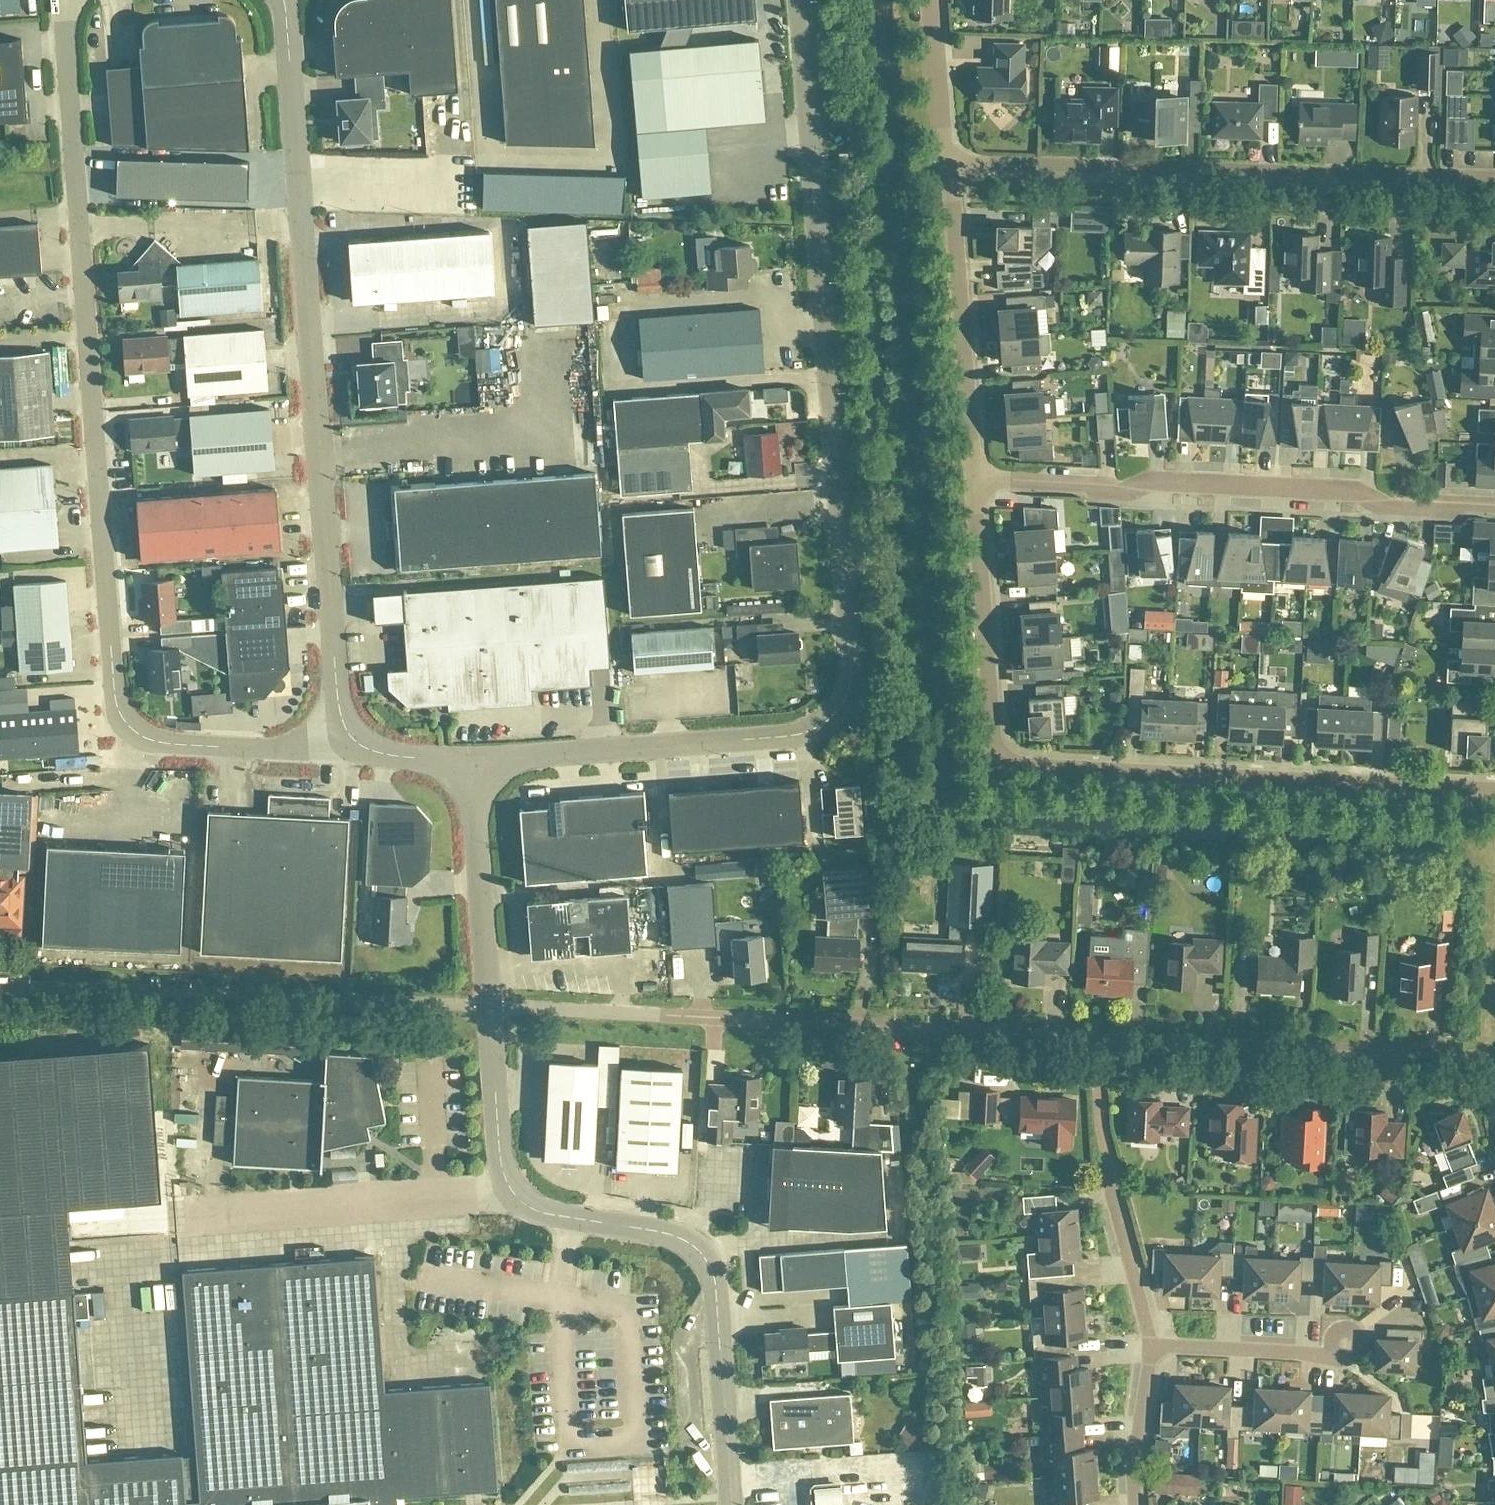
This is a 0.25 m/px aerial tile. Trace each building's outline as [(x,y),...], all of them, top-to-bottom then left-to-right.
[(20,10),(19,0),(0,0),(0,11),(20,10)] [(458,91),(451,0),(348,0),(347,0),(344,3),(338,9),(337,12),(335,16),(335,20),(335,24),(335,32),(333,32),(336,76),(409,71),(411,95),(458,91)] [(506,144),(595,145),(584,0),(495,0),(506,144)] [(627,31),(668,27),(693,25),(757,20),(755,0),(624,0),(627,31)] [(990,23),(990,18),(1010,19),(1011,0),(972,0),(971,18),(976,18),(976,22),(990,23)] [(250,150),(244,80),(241,38),(237,38),(236,27),(236,25),(235,23),(234,21),(233,19),(231,18),(230,16),(228,15),(226,15),(224,14),(222,14),(218,14),(218,20),(159,24),(159,19),(155,19),(152,20),(150,20),(149,21),(147,23),(145,24),(144,26),(143,28),(143,30),(142,32),(142,34),(143,45),(139,46),(142,88),(108,91),(112,146),(250,150)] [(659,49),(629,51),(639,162),(641,182),(641,187),(642,198),(712,191),(707,142),(694,143),(692,126),(706,125),(766,120),(759,40),(685,46),(693,25),(668,27),(659,49)] [(27,120),(21,39),(0,41),(0,122),(27,120)] [(1023,69),(1024,45),(995,44),(994,69),(978,68),(977,81),(974,85),(974,93),(977,97),(977,100),(981,100),(984,104),(992,104),(996,101),(1024,101),(1025,69),(1023,69)] [(1391,66),(1392,45),(1375,44),(1374,66),(1391,66)] [(1320,48),(1321,66),(1359,64),(1358,47),(1320,48)] [(1458,65),(1458,49),(1442,48),(1442,64),(1458,65)] [(1418,87),(1436,87),(1437,54),(1419,53),(1418,87)] [(1201,107),(1201,80),(1190,80),(1190,106),(1201,107)] [(1260,85),(1259,104),(1214,102),(1212,136),(1231,137),(1239,138),(1239,137),(1260,138),(1261,119),(1275,119),(1276,85),(1260,85)] [(338,100),(341,143),(346,142),(346,147),(363,146),(362,141),(371,140),(369,109),(386,108),(384,86),(383,86),(384,97),(338,100)] [(1085,89),(1084,101),(1056,100),(1055,140),(1099,141),(1099,126),(1100,117),(1116,118),(1116,90),(1085,89)] [(1415,116),(1416,98),(1381,96),(1380,142),(1412,143),(1413,116),(1415,116)] [(1156,102),(1135,102),(1134,133),(1155,134),(1155,139),(1157,139),(1157,134),(1163,134),(1163,139),(1177,139),(1184,140),(1185,98),(1156,98),(1156,102)] [(1354,138),(1355,105),(1300,103),(1300,119),(1298,119),(1297,123),(1300,123),(1299,143),(1326,144),(1327,134),(1339,134),(1339,137),(1354,138)] [(1460,131),(1460,118),(1446,118),(1446,130),(1460,131)] [(1451,173),(1466,172),(1465,153),(1450,154),(1451,173)] [(182,198),(183,160),(117,158),(116,196),(182,198)] [(249,162),(183,160),(182,198),(248,200),(249,162)] [(497,208),(498,176),(483,175),(482,208),(497,208)] [(498,176),(497,208),(511,209),(512,176),(498,176)] [(526,177),(512,176),(511,209),(525,209),(526,177)] [(539,210),(540,177),(526,177),(525,209),(539,210)] [(540,177),(539,210),(553,210),(554,178),(540,177)] [(553,210),(567,211),(568,178),(554,178),(553,210)] [(582,179),(568,178),(567,211),(581,211),(582,179)] [(595,212),(596,179),(582,179),(581,211),(595,212)] [(596,179),(595,212),(609,212),(610,179),(596,179)] [(624,213),(626,180),(610,179),(609,212),(624,213)] [(196,202),(197,214),(214,213),(213,201),(196,202)] [(1034,227),(1049,227),(1050,210),(1034,210),(1034,227)] [(1273,248),(1272,219),(1260,220),(1261,248),(1273,248)] [(588,220),(528,224),(535,326),(595,320),(588,220)] [(0,228),(0,277),(42,273),(38,225),(0,228)] [(1051,228),(1034,228),(998,226),(998,245),(997,262),(1005,262),(1005,270),(997,271),(998,290),(1043,286),(1042,275),(1032,275),(1033,263),(1051,246),(1051,228)] [(1145,281),(1177,282),(1179,232),(1147,231),(1146,235),(1125,234),(1125,262),(1146,263),(1145,281)] [(490,232),(349,242),(353,294),(362,302),(494,292),(490,232)] [(1264,294),(1265,248),(1249,248),(1249,234),(1197,232),(1196,264),(1217,265),(1216,283),(1244,284),(1244,294),(1264,294)] [(716,234),(696,236),(698,268),(707,267),(707,273),(708,289),(748,286),(747,273),(757,272),(756,260),(751,261),(750,245),(717,248),(716,234)] [(1317,252),(1317,236),(1286,235),(1285,275),(1301,276),(1301,290),(1330,291),(1331,253),(1317,252)] [(1380,304),(1405,305),(1407,259),(1391,259),(1391,238),(1356,237),(1355,284),(1380,285),(1380,304)] [(136,272),(119,273),(121,301),(162,297),(160,278),(177,259),(155,240),(154,241),(156,243),(142,259),(142,265),(136,272)] [(1493,241),(1493,250),(1468,249),(1468,251),(1464,251),(1464,245),(1444,245),(1443,265),(1463,265),(1463,263),(1467,263),(1467,285),(1488,286),(1488,283),(1494,283),(1494,241),(1493,241)] [(258,260),(178,266),(182,316),(262,310),(258,260)] [(663,267),(638,268),(639,290),(664,288),(663,267)] [(1045,308),(1044,295),(1006,298),(1007,310),(999,311),(1001,329),(1000,329),(1000,337),(1037,334),(1035,309),(1045,308)] [(601,322),(612,321),(611,302),(600,303),(601,322)] [(1268,323),(1269,306),(1249,305),(1249,322),(1268,323)] [(760,309),(639,318),(644,379),(765,370),(760,309)] [(1416,329),(1433,326),(1430,310),(1414,313),(1416,329)] [(1185,338),(1185,311),(1166,311),(1166,337),(1185,338)] [(1475,343),(1474,356),(1494,357),(1494,317),(1466,315),(1464,342),(1475,343)] [(458,339),(474,337),(473,327),(457,328),(458,339)] [(124,340),(127,373),(169,370),(186,368),(189,396),(268,390),(264,330),(184,336),(184,338),(167,339),(166,337),(124,340)] [(1049,333),(1037,334),(1000,337),(1001,344),(1002,344),(1003,362),(1011,362),(1012,374),(1040,372),(1039,354),(1047,354),(1050,350),(1049,333)] [(406,392),(409,391),(406,360),(403,360),(401,341),(373,343),(374,362),(358,364),(358,366),(354,366),(355,379),(359,379),(361,406),(366,405),(366,408),(380,407),(380,404),(406,402),(406,392)] [(55,434),(49,353),(0,357),(0,438),(55,434)] [(1474,356),(1473,369),(1463,368),(1461,395),(1494,397),(1494,357),(1474,356)] [(1042,396),(1041,380),(1013,382),(1014,394),(1006,394),(1007,412),(1006,412),(1007,420),(1043,418),(1053,418),(1052,396),(1042,396)] [(1315,448),(1315,442),(1317,404),(1318,385),(1299,384),(1299,390),(1292,390),(1292,394),(1283,394),(1281,424),(1295,424),(1298,447),(1315,448)] [(1195,442),(1210,443),(1213,388),(1205,388),(1204,398),(1187,397),(1188,400),(1179,400),(1178,436),(1194,436),(1195,442)] [(1221,389),(1213,388),(1210,443),(1226,443),(1228,438),(1242,438),(1244,400),(1221,399),(1221,389)] [(614,400),(617,447),(689,442),(725,439),(723,417),(750,415),(748,390),(614,400)] [(1258,445),(1264,423),(1277,423),(1279,394),(1244,393),(1244,400),(1242,438),(1242,444),(1258,445)] [(1340,405),(1317,404),(1315,442),(1329,443),(1330,449),(1346,450),(1349,395),(1341,395),(1340,405)] [(1349,395),(1346,450),(1362,451),(1363,445),(1379,446),(1381,410),(1373,410),(1374,406),(1357,405),(1357,396),(1349,395)] [(1120,429),(1131,428),(1131,441),(1148,439),(1149,434),(1167,433),(1165,397),(1154,398),(1154,396),(1129,397),(1129,409),(1119,410),(1118,408),(1117,408),(1119,431),(1120,430),(1120,429)] [(1438,440),(1437,433),(1431,401),(1394,408),(1395,410),(1387,412),(1394,447),(1409,444),(1411,449),(1427,446),(1427,442),(1438,440)] [(173,417),(130,420),(133,452),(176,449),(176,447),(192,446),(194,476),(274,469),(269,409),(189,415),(189,417),(173,418),(173,417)] [(1479,409),(1478,431),(1494,432),(1494,410),(1479,409)] [(1097,414),(1098,439),(1115,438),(1113,413),(1097,414)] [(1010,446),(1019,446),(1020,459),(1052,459),(1051,442),(1045,442),(1043,418),(1007,420),(1007,428),(1008,428),(1010,446)] [(748,475),(780,473),(777,433),(745,435),(748,475)] [(693,490),(689,442),(617,447),(621,495),(693,490)] [(1477,443),(1475,482),(1494,483),(1494,444),(1477,443)] [(63,505),(55,498),(52,465),(0,469),(0,510),(63,505)] [(1436,474),(1436,485),(1446,486),(1452,486),(1452,476),(1449,476),(1449,467),(1437,467),(1436,474)] [(394,488),(400,569),(602,554),(595,473),(394,488)] [(281,549),(276,489),(137,500),(141,560),(281,549)] [(63,505),(0,510),(0,550),(58,546),(56,513),(63,505)] [(1054,555),(1052,530),(1059,530),(1057,507),(1023,507),(1025,531),(1016,531),(1017,550),(1016,550),(1017,557),(1054,555)] [(702,610),(707,609),(707,610),(719,609),(718,596),(705,597),(701,598),(694,508),(622,514),(630,615),(702,610)] [(1494,563),(1494,524),(1474,523),(1472,562),(1489,563),(1494,563)] [(1109,550),(1122,549),(1121,524),(1107,525),(1109,550)] [(1440,524),(1440,539),(1454,540),(1454,524),(1440,524)] [(724,550),(736,549),(737,558),(750,557),(752,589),(800,586),(797,541),(769,543),(768,527),(735,529),(735,530),(722,531),(724,550)] [(1155,535),(1153,530),(1125,532),(1128,576),(1166,573),(1165,570),(1173,569),(1170,534),(1155,535)] [(1210,586),(1213,538),(1213,533),(1196,532),(1195,538),(1179,537),(1177,576),(1185,576),(1185,585),(1210,586)] [(1227,539),(1213,538),(1210,586),(1242,588),(1244,534),(1228,533),(1227,539)] [(1260,535),(1244,534),(1242,588),(1241,593),(1273,595),(1274,581),(1276,542),(1261,541),(1260,535)] [(1291,543),(1276,542),(1274,581),(1306,582),(1308,538),(1292,537),(1291,543)] [(1324,538),(1308,538),(1306,582),(1337,584),(1339,545),(1325,544),(1324,538)] [(1340,539),(1339,545),(1337,584),(1363,585),(1371,585),(1371,582),(1372,547),(1357,546),(1356,540),(1340,539)] [(1405,548),(1390,543),(1379,576),(1387,579),(1379,592),(1404,601),(1407,590),(1421,594),(1432,563),(1430,562),(1430,563),(1420,560),(1424,548),(1408,543),(1405,548)] [(1028,595),(1056,592),(1054,555),(1017,557),(1018,565),(1020,583),(1028,583),(1028,595)] [(1489,563),(1488,578),(1474,577),(1472,604),(1494,605),(1494,563),(1489,563)] [(192,632),(226,629),(226,631),(287,626),(283,578),(278,579),(277,569),(222,573),(225,617),(191,620),(192,632)] [(533,704),(532,689),(591,685),(590,668),(610,666),(607,630),(606,630),(602,578),(374,596),(376,625),(395,623),(396,631),(405,631),(408,670),(387,672),(389,689),(409,706),(448,703),(449,710),(533,704)] [(18,629),(70,625),(67,581),(15,585),(18,629)] [(176,621),(173,581),(143,583),(146,623),(160,622),(161,634),(192,632),(191,620),(176,621)] [(1023,641),(1060,638),(1057,600),(1029,603),(1030,615),(1022,615),(1023,633),(1023,641)] [(1475,609),(1451,608),(1449,630),(1463,631),(1462,646),(1494,648),(1494,622),(1474,621),(1475,609)] [(1192,618),(1175,617),(1175,630),(1191,631),(1192,618)] [(1253,634),(1253,621),(1240,621),(1239,634),(1253,634)] [(758,637),(760,663),(799,660),(799,648),(802,646),(801,639),(798,637),(797,633),(766,636),(765,624),(737,626),(738,638),(758,637)] [(70,625),(18,629),(21,673),(73,669),(70,625)] [(194,652),(229,669),(231,701),(265,698),(290,668),(287,626),(226,631),(226,634),(193,636),(194,648),(194,652)] [(631,633),(633,654),(634,673),(714,667),(711,627),(631,633)] [(1128,641),(1148,642),(1149,630),(1129,628),(1128,641)] [(194,648),(193,636),(161,638),(162,650),(148,651),(151,691),(181,689),(178,649),(194,648)] [(1035,680),(1063,677),(1061,660),(1071,659),(1070,637),(1060,638),(1023,641),(1024,649),(1025,649),(1026,667),(1034,666),(1035,680)] [(1308,639),(1306,663),(1327,664),(1329,641),(1308,639)] [(1407,642),(1399,660),(1414,666),(1421,647),(1407,642)] [(1462,646),(1461,661),(1448,660),(1447,682),(1471,684),(1471,672),(1494,673),(1494,648),(1462,646)] [(1167,737),(1169,701),(1145,699),(1146,669),(1131,668),(1128,727),(1142,727),(1141,735),(1159,736),(1159,737),(1167,737)] [(1227,670),(1215,670),(1214,686),(1227,686),(1227,670)] [(1031,734),(1066,731),(1063,684),(1036,686),(1037,698),(1029,699),(1030,716),(1029,716),(1031,734)] [(1247,741),(1247,742),(1255,742),(1258,691),(1232,690),(1231,694),(1218,693),(1216,731),(1229,732),(1229,740),(1247,741)] [(1258,691),(1255,742),(1263,743),(1263,742),(1281,743),(1281,735),(1295,735),(1297,693),(1258,691)] [(1335,745),(1335,746),(1343,747),(1345,696),(1319,694),(1319,708),(1307,708),(1305,736),(1317,736),(1317,744),(1335,745)] [(1343,747),(1351,747),(1351,746),(1369,747),(1369,739),(1381,740),(1383,712),(1371,711),(1371,697),(1345,696),(1343,747)] [(1207,703),(1169,701),(1167,737),(1175,738),(1175,737),(1193,738),(1193,730),(1206,731),(1207,703)] [(1480,718),(1480,703),(1453,702),(1451,751),(1486,753),(1487,735),(1486,735),(1487,718),(1480,718)] [(0,715),(0,759),(80,753),(76,709),(0,715)] [(1451,712),(1442,712),(1441,741),(1450,741),(1451,712)] [(1389,715),(1387,740),(1400,741),(1401,716),(1389,715)] [(668,790),(673,851),(804,841),(800,781),(668,790)] [(860,785),(857,785),(856,783),(854,782),(851,781),(847,781),(844,781),(841,782),(839,783),(838,785),(837,786),(836,786),(838,813),(822,814),(824,836),(863,833),(862,818),(867,817),(866,800),(861,800),(860,785)] [(520,809),(526,883),(647,874),(644,826),(647,825),(644,792),(525,801),(522,804),(522,809),(520,809)] [(21,944),(25,877),(19,877),(19,872),(20,863),(26,863),(29,796),(0,794),(0,943),(21,944)] [(201,953),(342,960),(349,819),(330,818),(330,798),(269,795),(268,815),(208,812),(201,953)] [(373,936),(363,936),(363,941),(409,943),(410,924),(406,924),(407,897),(406,897),(407,885),(413,886),(430,871),(432,823),(417,806),(370,803),(366,883),(376,884),(376,896),(375,896),(373,936)] [(47,845),(42,945),(180,951),(185,852),(47,845)] [(918,875),(933,876),(934,862),(919,861),(918,875)] [(742,877),(741,862),(695,865),(695,881),(742,877)] [(950,940),(904,938),(902,968),(932,969),(932,971),(949,972),(950,964),(963,965),(964,941),(962,941),(963,924),(989,926),(992,866),(952,864),(949,924),(951,924),(950,940)] [(1154,887),(1166,888),(1167,866),(1155,865),(1154,887)] [(815,942),(814,958),(816,959),(816,969),(839,971),(840,967),(857,968),(858,940),(856,940),(858,916),(872,915),(869,867),(823,871),(826,919),(831,918),(830,938),(817,938),(817,942),(815,942)] [(766,978),(764,954),(771,953),(774,950),(773,940),(770,937),(762,938),(762,936),(745,937),(743,921),(715,923),(712,883),(667,886),(672,948),(717,944),(718,965),(734,964),(736,980),(766,978)] [(632,951),(627,895),(527,903),(532,959),(632,951)] [(1123,960),(1088,958),(1086,990),(1114,992),(1114,994),(1131,995),(1133,962),(1148,963),(1150,930),(1125,929),(1123,960)] [(1331,996),(1339,996),(1338,999),(1342,1004),(1350,1004),(1355,1000),(1355,997),(1363,997),(1365,963),(1377,964),(1378,936),(1355,934),(1354,952),(1334,951),(1331,996)] [(1258,956),(1256,991),(1299,994),(1300,966),(1312,967),(1314,939),(1284,937),(1283,958),(1258,956)] [(1016,938),(1013,981),(1042,983),(1043,971),(1068,973),(1069,944),(1045,942),(1045,940),(1016,938)] [(1167,986),(1195,988),(1195,974),(1199,971),(1220,972),(1222,941),(1193,939),(1193,944),(1169,943),(1167,986)] [(1402,963),(1400,1004),(1430,1006),(1432,975),(1444,976),(1446,944),(1427,943),(1426,965),(1402,963)] [(0,1056),(0,1294),(74,1288),(68,1205),(161,1198),(150,1045),(0,1056)] [(323,1147),(367,1138),(371,1137),(368,1124),(386,1120),(372,1054),(327,1051),(325,1080),(320,1080),(238,1076),(235,1121),(235,1127),(233,1164),(322,1169),(323,1147)] [(546,1062),(541,1157),(593,1160),(598,1065),(546,1062)] [(622,1066),(618,1148),(617,1168),(677,1171),(682,1069),(622,1066)] [(733,1087),(711,1086),(708,1141),(731,1143),(732,1117),(759,1119),(761,1078),(756,1078),(754,1074),(741,1073),(738,1077),(733,1077),(733,1087)] [(890,1124),(869,1123),(871,1080),(840,1078),(837,1122),(854,1123),(853,1149),(881,1152),(892,1152),(890,1124)] [(973,1119),(997,1121),(998,1092),(974,1091),(973,1119)] [(226,1127),(235,1127),(235,1121),(227,1121),(228,1096),(216,1096),(214,1132),(213,1145),(225,1145),(226,1127)] [(1021,1129),(1044,1130),(1044,1146),(1070,1148),(1070,1132),(1073,1132),(1074,1100),(1022,1098),(1021,1129)] [(1187,1135),(1189,1108),(1170,1107),(1170,1110),(1160,1109),(1161,1101),(1131,1099),(1129,1139),(1159,1141),(1159,1134),(1187,1135)] [(1397,1120),(1407,1121),(1409,1101),(1399,1100),(1397,1120)] [(1256,1118),(1241,1117),(1242,1105),(1211,1104),(1210,1126),(1207,1127),(1206,1137),(1209,1139),(1209,1144),(1225,1145),(1225,1159),(1254,1161),(1256,1118)] [(906,1119),(915,1118),(914,1105),(905,1105),(906,1119)] [(1322,1168),(1325,1110),(1300,1108),(1299,1118),(1284,1117),(1282,1139),(1277,1144),(1283,1150),(1282,1156),(1297,1157),(1297,1166),(1322,1168)] [(1345,1153),(1354,1153),(1402,1156),(1404,1124),(1385,1123),(1386,1113),(1356,1111),(1355,1117),(1348,1117),(1345,1153)] [(1447,1188),(1474,1177),(1470,1166),(1472,1165),(1470,1158),(1474,1156),(1468,1141),(1472,1139),(1461,1111),(1446,1116),(1445,1113),(1430,1112),(1437,1130),(1431,1133),(1439,1152),(1444,1150),(1453,1172),(1443,1176),(1447,1188)] [(768,1228),(788,1227),(850,1230),(887,1228),(881,1152),(853,1149),(772,1145),(769,1200),(768,1228)] [(966,1162),(975,1177),(1001,1162),(993,1147),(966,1162)] [(1448,1205),(1456,1226),(1494,1212),(1482,1187),(1467,1194),(1468,1197),(1448,1205)] [(1442,1205),(1437,1192),(1437,1191),(1413,1200),(1419,1214),(1442,1205)] [(1412,1199),(1402,1193),(1392,1206),(1392,1208),(1412,1199)] [(1037,1212),(1039,1237),(1079,1234),(1077,1209),(1057,1210),(1056,1194),(1023,1197),(1024,1213),(1037,1212)] [(1323,1217),(1342,1216),(1342,1204),(1323,1204),(1323,1217)] [(1455,1264),(1485,1254),(1481,1242),(1494,1237),(1494,1212),(1456,1226),(1464,1247),(1452,1252),(1455,1264)] [(1027,1253),(1029,1278),(1055,1276),(1057,1276),(1056,1261),(1081,1259),(1079,1234),(1039,1237),(1040,1252),(1027,1253)] [(1211,1293),(1217,1293),(1218,1276),(1232,1277),(1234,1245),(1234,1243),(1220,1242),(1209,1250),(1208,1257),(1193,1256),(1191,1293),(1211,1294),(1211,1293)] [(1246,1277),(1245,1295),(1251,1295),(1251,1296),(1271,1297),(1273,1260),(1256,1259),(1257,1246),(1234,1245),(1232,1277),(1246,1277)] [(1313,1257),(1312,1281),(1326,1282),(1325,1299),(1331,1299),(1331,1300),(1351,1301),(1353,1264),(1326,1263),(1327,1245),(1315,1245),(1314,1257),(1313,1257)] [(1166,1273),(1165,1290),(1171,1291),(1171,1292),(1191,1293),(1193,1256),(1166,1254),(1166,1249),(1153,1248),(1152,1272),(1166,1273)] [(758,1278),(761,1278),(762,1292),(848,1286),(845,1249),(759,1255),(760,1271),(757,1271),(758,1278)] [(1455,1264),(1454,1264),(1457,1275),(1468,1296),(1494,1289),(1494,1265),(1489,1266),(1485,1254),(1455,1264)] [(398,1497),(499,1489),(491,1382),(385,1390),(375,1256),(258,1265),(258,1260),(239,1261),(240,1266),(182,1271),(196,1455),(183,1456),(182,1453),(87,1461),(76,1320),(75,1295),(74,1288),(0,1294),(0,1504),(398,1504),(398,1497)] [(1300,1261),(1273,1260),(1271,1297),(1291,1298),(1291,1297),(1297,1298),(1298,1280),(1312,1281),(1313,1257),(1300,1256),(1300,1261)] [(1370,1301),(1376,1302),(1377,1284),(1392,1285),(1393,1261),(1380,1260),(1380,1266),(1353,1264),(1351,1301),(1370,1302),(1370,1301)] [(1044,1317),(1085,1314),(1083,1288),(1056,1290),(1055,1276),(1029,1278),(1028,1278),(1030,1301),(1043,1300),(1044,1317)] [(1479,1329),(1494,1326),(1494,1289),(1468,1296),(1477,1329),(1479,1329)] [(87,1293),(75,1295),(76,1320),(89,1319),(87,1293)] [(855,1359),(895,1356),(892,1315),(891,1302),(834,1306),(835,1319),(836,1331),(807,1334),(806,1328),(790,1329),(790,1332),(765,1334),(767,1361),(808,1358),(808,1352),(837,1350),(838,1361),(855,1359)] [(1087,1340),(1085,1314),(1044,1317),(1045,1334),(1033,1335),(1034,1358),(1061,1356),(1060,1342),(1087,1340)] [(1479,1329),(1482,1341),(1485,1363),(1492,1362),(1492,1363),(1494,1362),(1494,1326),(1479,1329)] [(1392,1341),(1378,1340),(1378,1346),(1377,1346),(1376,1362),(1377,1363),(1377,1367),(1413,1369),(1414,1343),(1422,1344),(1423,1330),(1393,1328),(1392,1341)] [(1077,1354),(1063,1356),(1040,1358),(1043,1397),(1091,1394),(1089,1369),(1078,1369),(1077,1354)] [(857,1375),(896,1372),(895,1357),(855,1359),(857,1375)] [(1492,1363),(1494,1376),(1483,1378),(1486,1398),(1482,1399),(1494,1398),(1494,1362),(1492,1363)] [(1177,1385),(1176,1402),(1162,1402),(1160,1436),(1173,1436),(1185,1427),(1185,1422),(1201,1422),(1203,1385),(1183,1384),(1183,1385),(1177,1385)] [(1227,1437),(1240,1438),(1242,1406),(1227,1405),(1228,1388),(1222,1387),(1222,1386),(1203,1385),(1201,1422),(1228,1424),(1227,1437)] [(1254,1425),(1281,1427),(1283,1390),(1263,1389),(1263,1390),(1257,1389),(1256,1407),(1242,1406),(1240,1438),(1241,1430),(1253,1431),(1254,1425)] [(1302,1391),(1283,1390),(1281,1427),(1308,1428),(1307,1433),(1320,1434),(1322,1401),(1317,1401),(1308,1397),(1308,1392),(1302,1392),(1302,1391)] [(1333,1429),(1361,1431),(1362,1394),(1343,1393),(1343,1394),(1337,1393),(1336,1399),(1327,1402),(1322,1401),(1320,1434),(1320,1441),(1332,1442),(1333,1435),(1333,1429)] [(851,1394),(770,1400),(772,1420),(774,1449),(845,1443),(854,1443),(851,1394)] [(1093,1420),(1091,1394),(1043,1397),(1046,1437),(1081,1434),(1080,1420),(1093,1420)] [(1400,1438),(1402,1414),(1387,1414),(1388,1396),(1382,1396),(1382,1395),(1362,1394),(1361,1431),(1387,1432),(1387,1438),(1400,1438)] [(1482,1399),(1483,1412),(1489,1412),(1490,1432),(1491,1433),(1494,1433),(1494,1398),(1482,1399)] [(996,1401),(970,1403),(971,1418),(997,1417),(996,1401)] [(1097,1473),(1095,1449),(1082,1450),(1081,1434),(1046,1437),(1042,1438),(1044,1465),(1056,1464),(1057,1476),(1097,1473)] [(1097,1473),(1057,1476),(1058,1489),(1046,1490),(1047,1504),(1087,1504),(1086,1498),(1098,1497),(1097,1473)] [(1181,1473),(1180,1494),(1198,1495),(1199,1474),(1181,1473)] [(1286,1485),(1285,1504),(1300,1504),(1302,1486),(1286,1485)] [(842,1486),(815,1488),(816,1504),(843,1504),(842,1486)]
